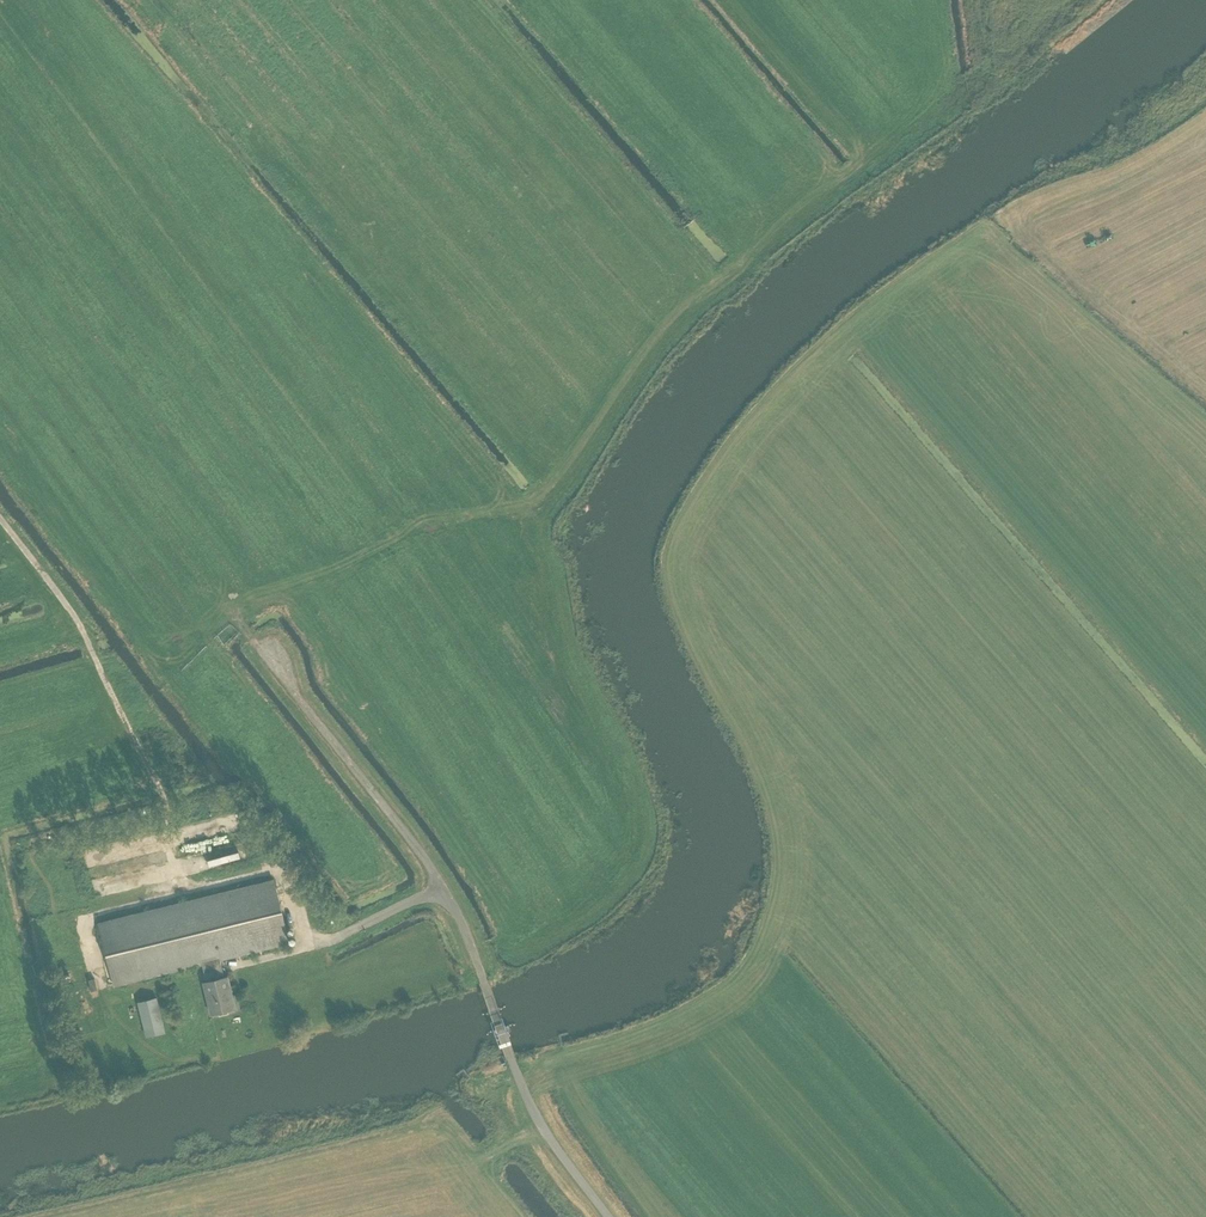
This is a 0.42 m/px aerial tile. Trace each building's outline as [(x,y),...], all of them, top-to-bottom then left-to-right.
[(202,965),(220,960),(290,943),(274,880),(98,923),(114,987),(202,965)] [(220,960),(202,965),(207,982),(203,983),(211,1014),(235,1008),(228,977),(224,978),(220,960)] [(165,1033),(157,997),(137,1002),(145,1037),(165,1033)]
